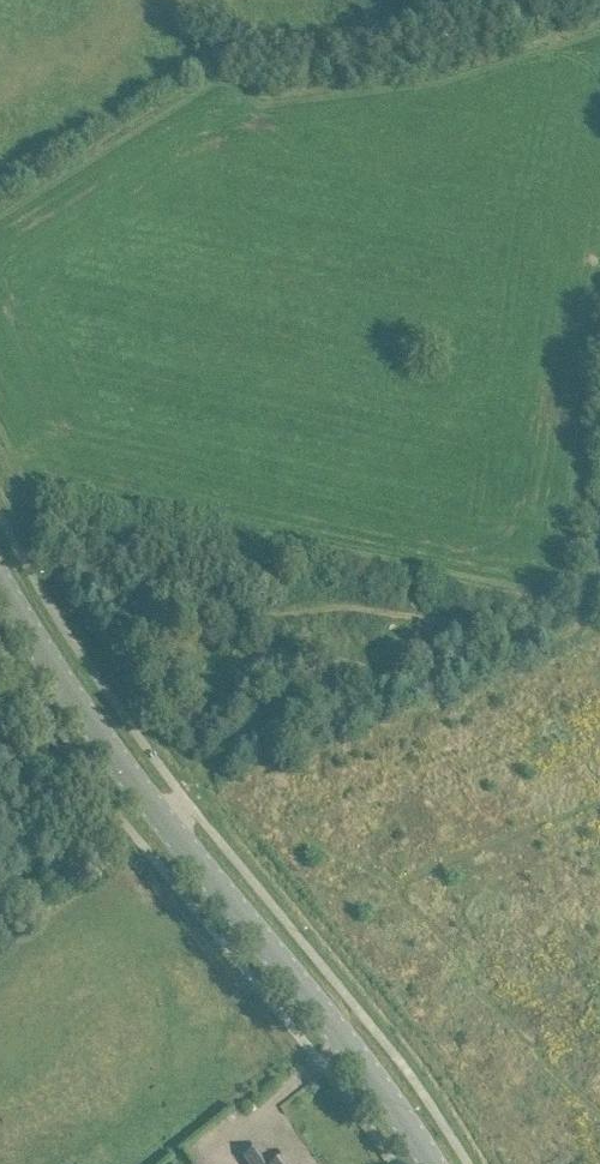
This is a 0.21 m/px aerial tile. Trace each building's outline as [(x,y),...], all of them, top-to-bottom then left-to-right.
[(261,1148),(246,1158),(250,1163),(272,1163),(261,1148)]
